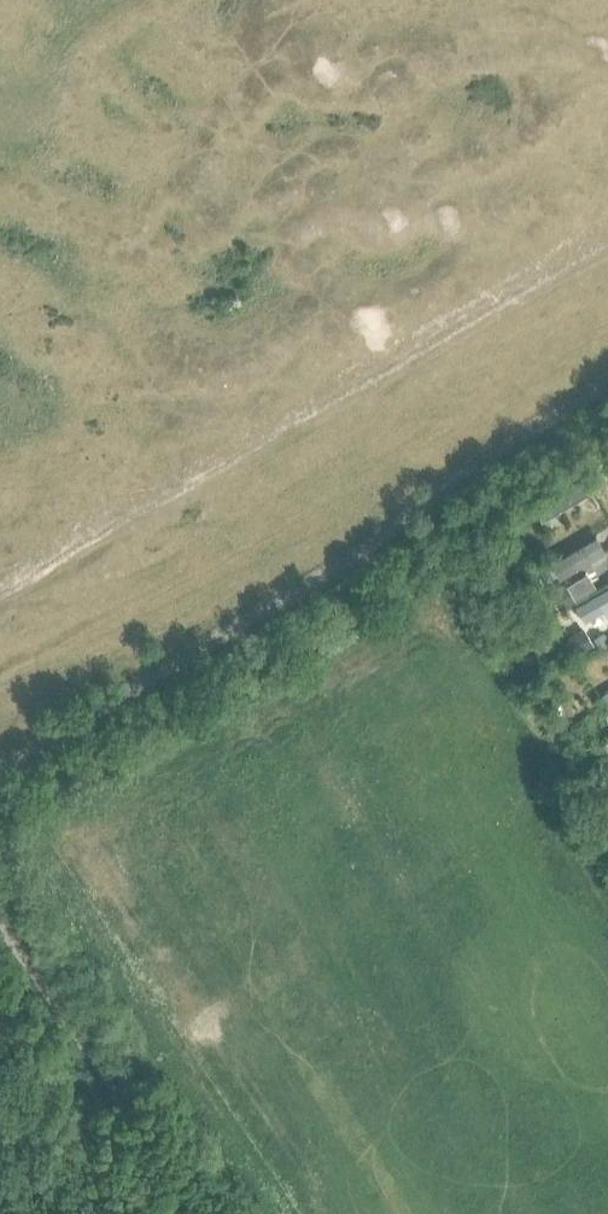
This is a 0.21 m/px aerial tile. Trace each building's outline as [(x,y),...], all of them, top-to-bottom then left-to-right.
[(581,474),(532,503),(541,518),(590,489),(581,474)] [(594,534),(549,561),(558,576),(588,558),(593,566),(600,562),(595,554),(603,549),(594,534)] [(564,583),(549,592),(558,608),(574,599),(564,583)] [(575,605),(584,620),(605,607),(607,613),(607,585),(575,605)] [(569,610),(558,617),(564,626),(574,619),(569,610)] [(583,627),(567,637),(578,652),(593,642),(583,627)]
